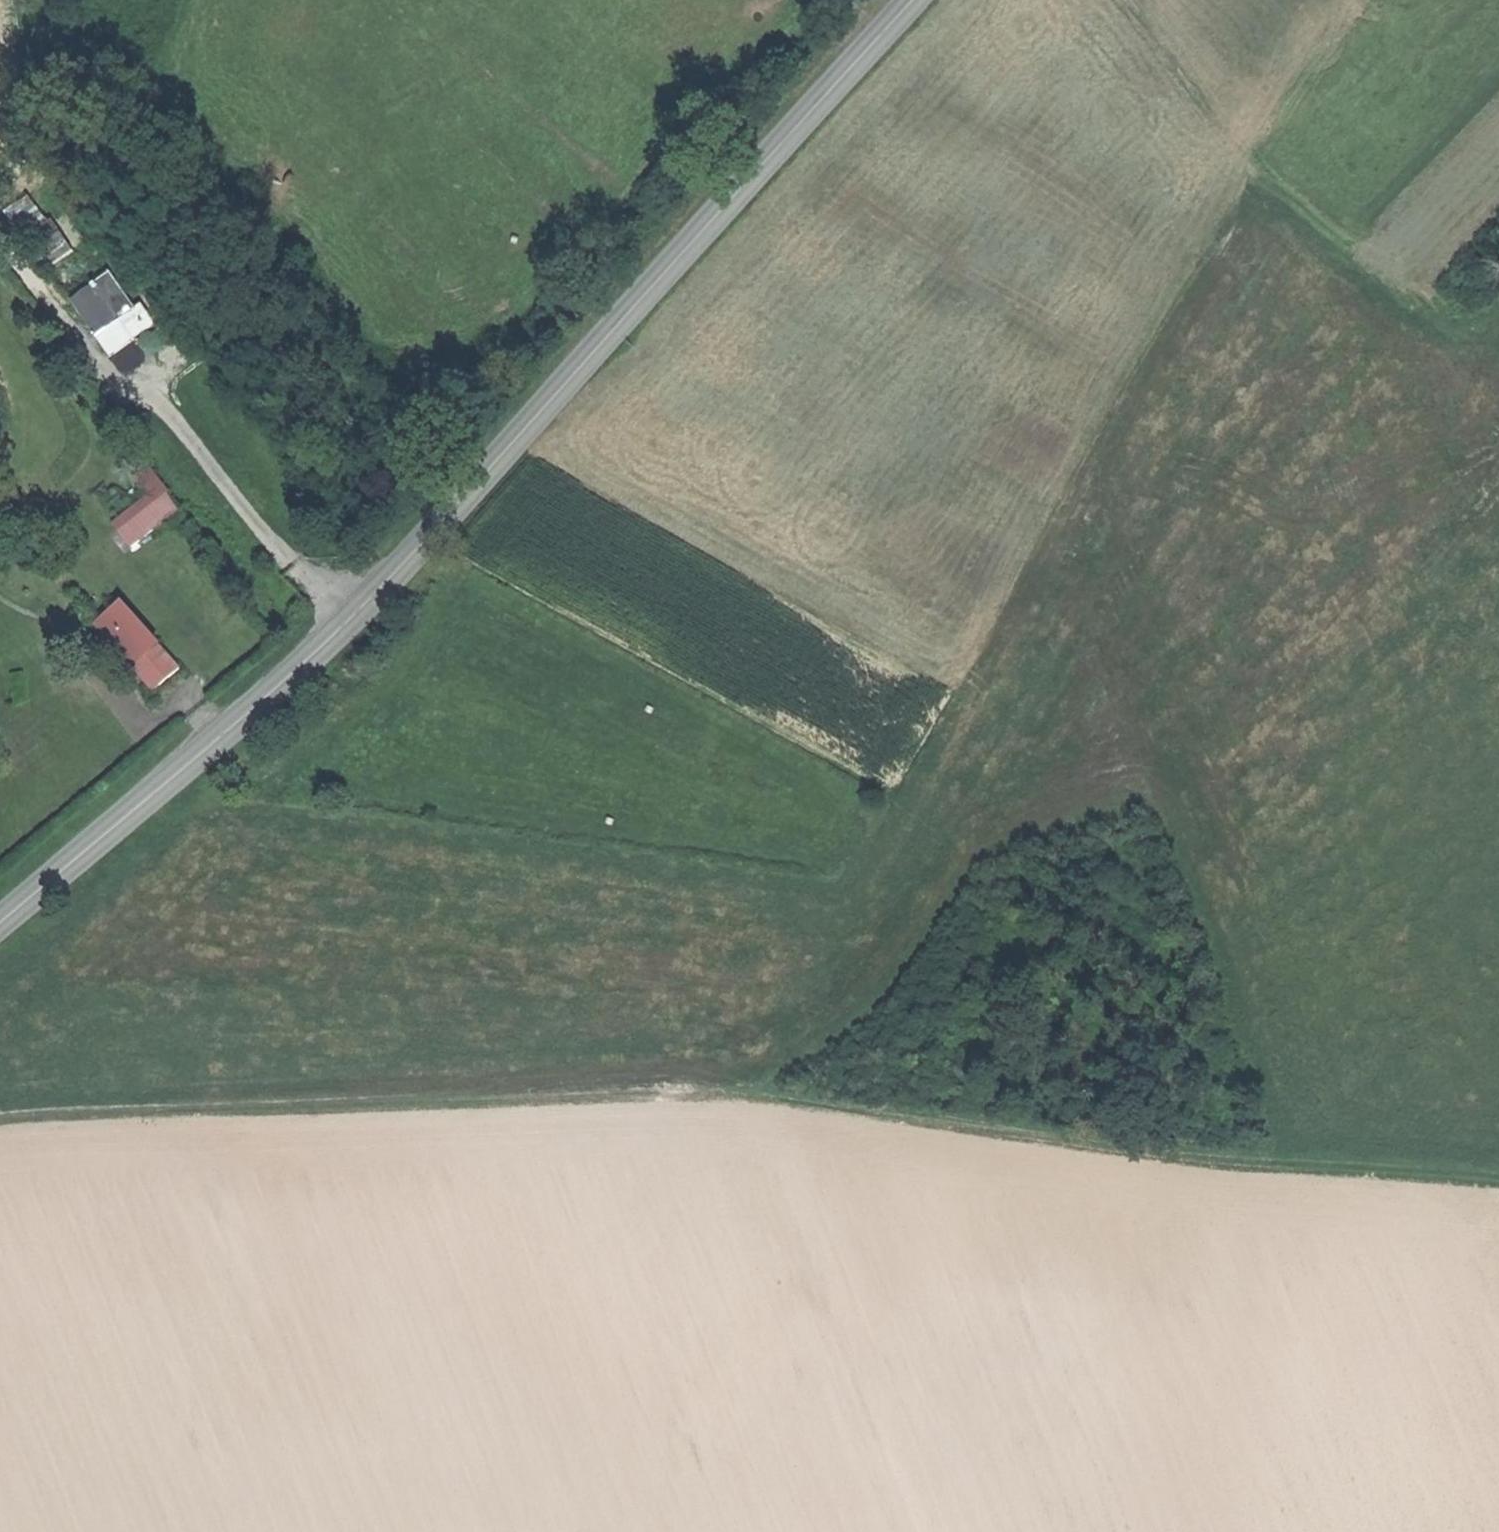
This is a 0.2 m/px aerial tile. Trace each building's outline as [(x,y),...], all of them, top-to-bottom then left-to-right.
[(24,242),(32,254),(60,234),(52,223),(24,242)] [(46,273),(74,253),(60,234),(32,254),(46,273)] [(111,274),(72,301),(98,338),(119,324),(127,318),(137,311),(111,274)] [(125,333),(119,324),(98,338),(104,347),(125,333)] [(158,501),(149,508),(161,524),(177,512),(160,490),(153,495),(158,501)] [(115,534),(128,550),(161,524),(149,508),(145,503),(140,506),(144,512),(115,534)] [(120,612),(192,693),(214,673),(143,592),(120,612)]
